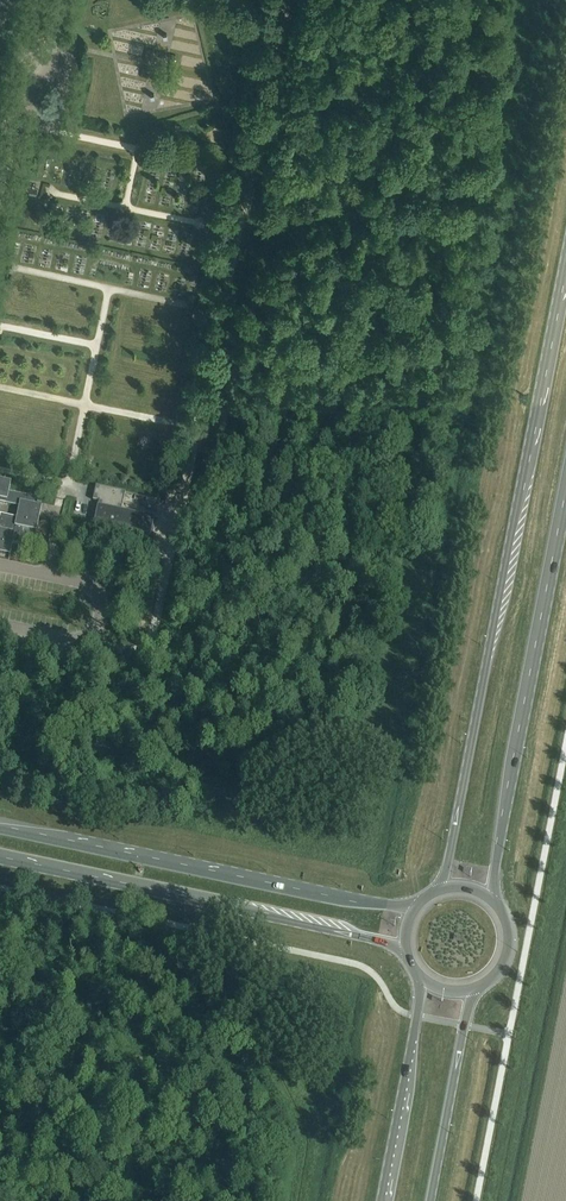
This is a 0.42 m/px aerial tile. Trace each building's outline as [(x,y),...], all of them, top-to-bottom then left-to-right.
[(10,555),(12,543),(20,545),(23,529),(36,531),(41,507),(33,505),(35,498),(8,492),(10,482),(0,480),(0,553),(10,555)] [(93,524),(150,536),(154,518),(121,511),(122,506),(125,492),(96,485),(93,500),(99,501),(98,505),(97,505),(93,524)]
